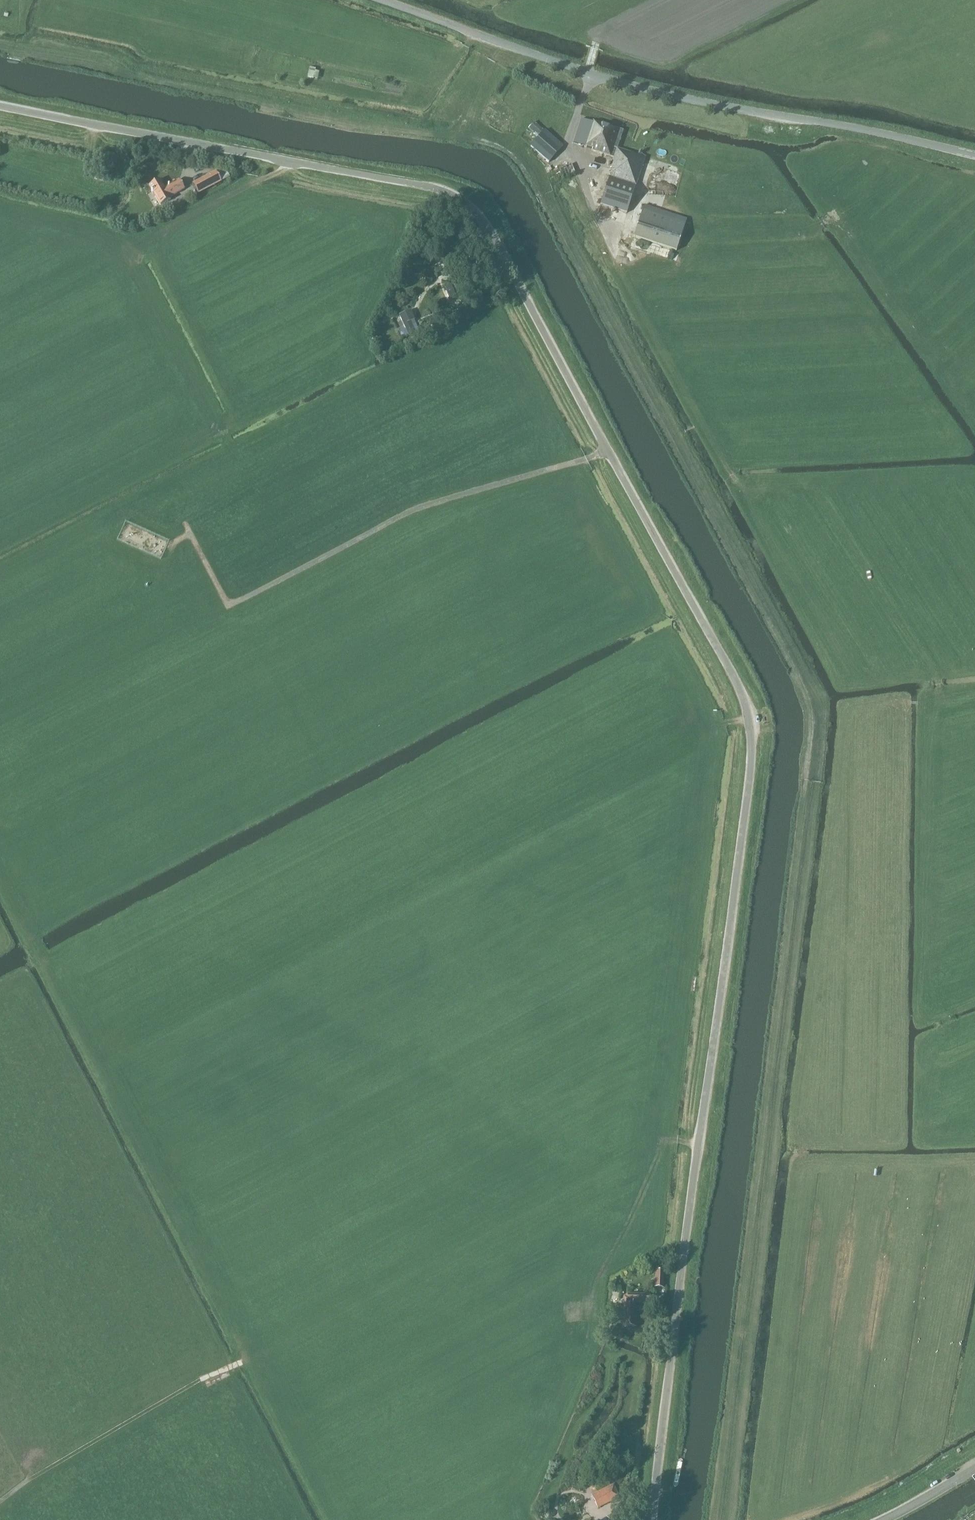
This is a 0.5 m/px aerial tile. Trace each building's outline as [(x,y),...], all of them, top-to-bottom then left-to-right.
[(316,69),(310,67),(308,77),(318,80),(320,72),(315,71),(316,69)] [(511,86),(506,96),(520,103),(525,93),(511,86)] [(488,107),(483,117),(489,120),(500,127),(503,122),(499,119),(501,114),(488,107)] [(609,178),(600,205),(627,213),(645,158),(614,148),(616,139),(620,140),(623,131),(619,130),(619,129),(601,123),(600,125),(581,119),(573,143),(592,150),(592,151),(613,158),(610,169),(612,169),(609,178)] [(535,122),(529,129),(538,138),(530,147),(549,163),(563,146),(545,130),(544,131),(535,122)] [(571,164),(559,169),(564,180),(576,174),(571,164)] [(225,168),(216,173),(216,172),(209,175),(192,184),(198,195),(230,178),(225,168)] [(160,180),(149,186),(161,206),(172,200),(170,197),(184,189),(179,180),(164,188),(160,180)] [(644,206),(643,211),(634,237),(677,251),(687,220),(644,206)] [(417,267),(414,274),(430,279),(432,272),(417,267)] [(450,285),(445,287),(451,299),(456,297),(450,285)] [(410,322),(414,320),(411,311),(400,316),(409,337),(415,334),(410,322)] [(655,1271),(655,1287),(663,1287),(664,1271),(655,1271)] [(622,1304),(622,1310),(622,1327),(636,1327),(636,1303),(650,1303),(649,1295),(632,1295),(627,1295),(627,1298),(624,1298),(624,1304),(622,1304)] [(613,1485),(592,1496),(597,1508),(619,1497),(613,1485)]
